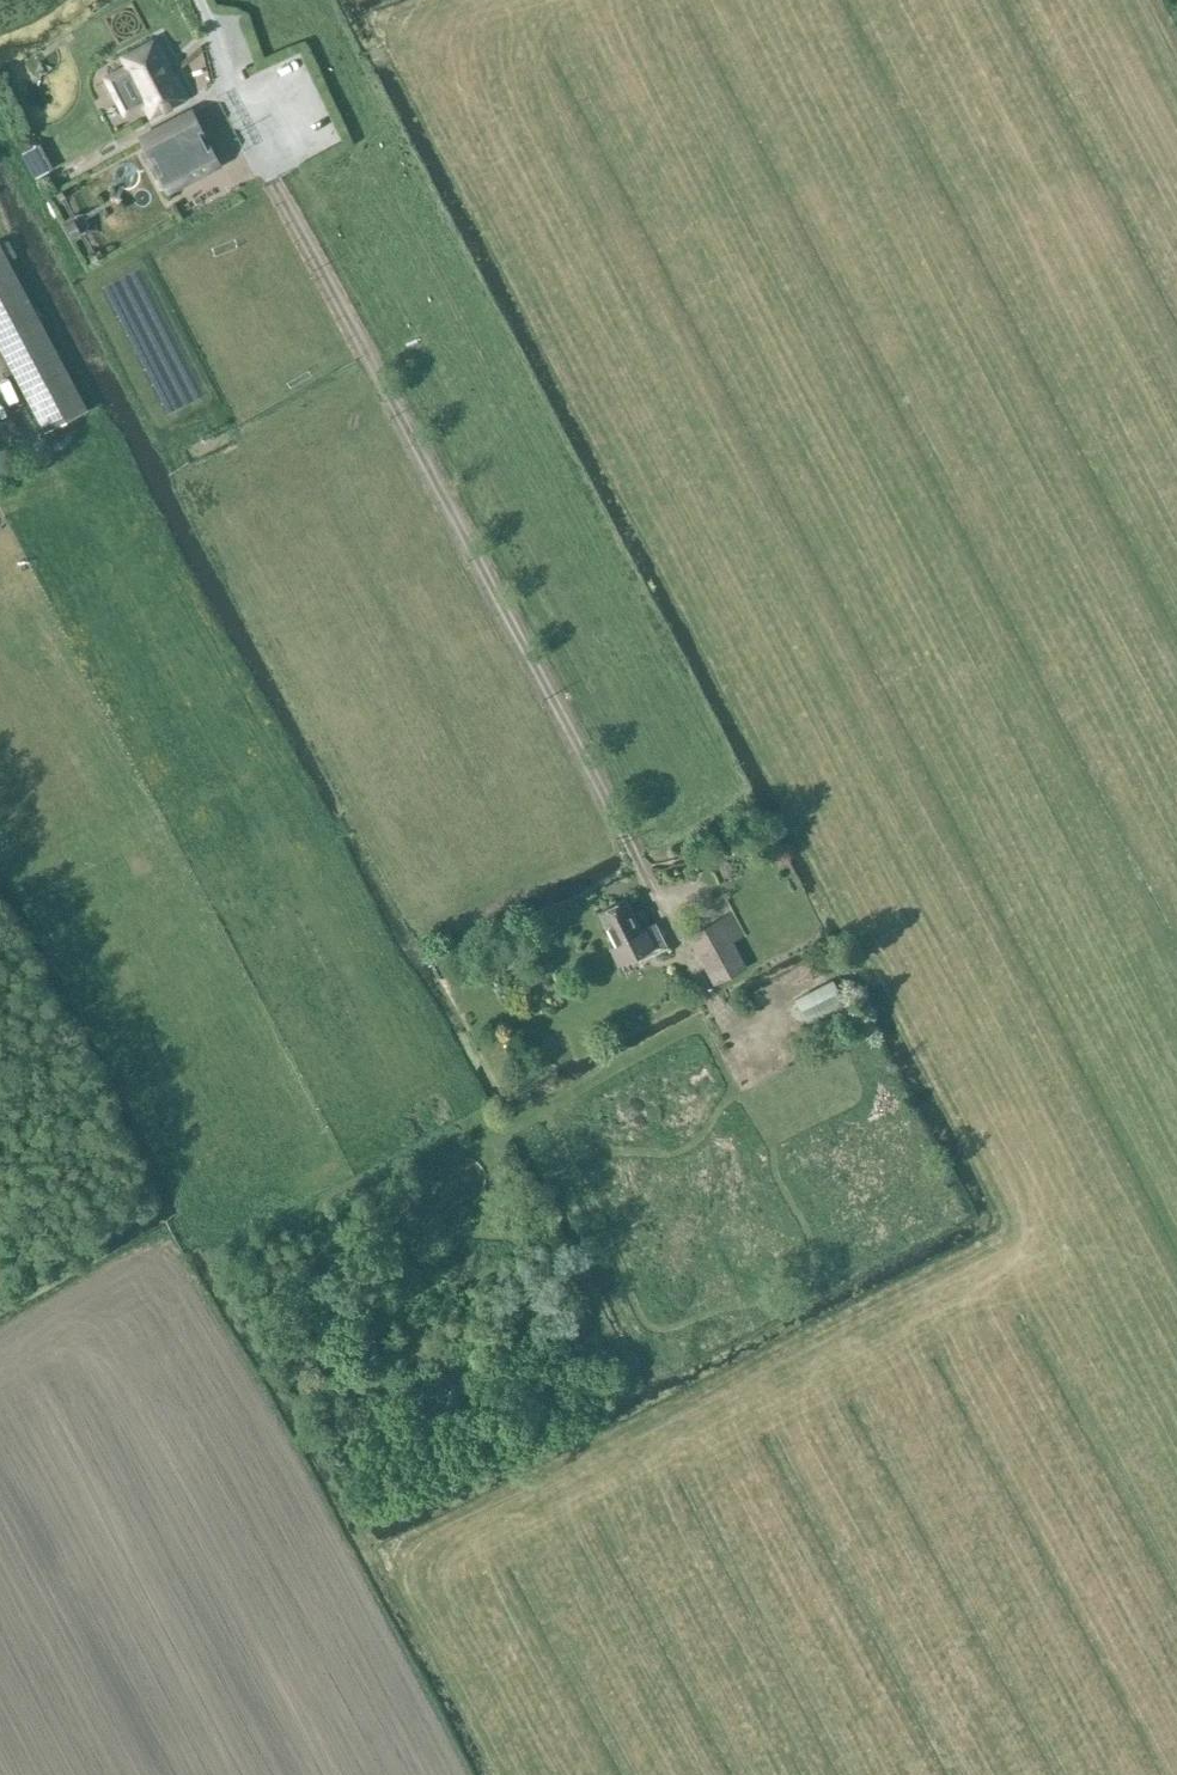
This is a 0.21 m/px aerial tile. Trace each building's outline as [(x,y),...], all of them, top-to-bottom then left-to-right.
[(156,40),(122,57),(127,68),(106,78),(124,115),(144,106),(150,118),(185,100),(156,40)] [(161,181),(215,154),(197,118),(143,146),(161,181)] [(46,434),(88,411),(0,243),(0,347),(46,434)] [(655,923),(642,930),(627,900),(598,914),(614,945),(612,946),(620,963),(652,947),(655,953),(667,947),(655,923)] [(696,934),(720,982),(744,970),(720,922),(696,934)]
